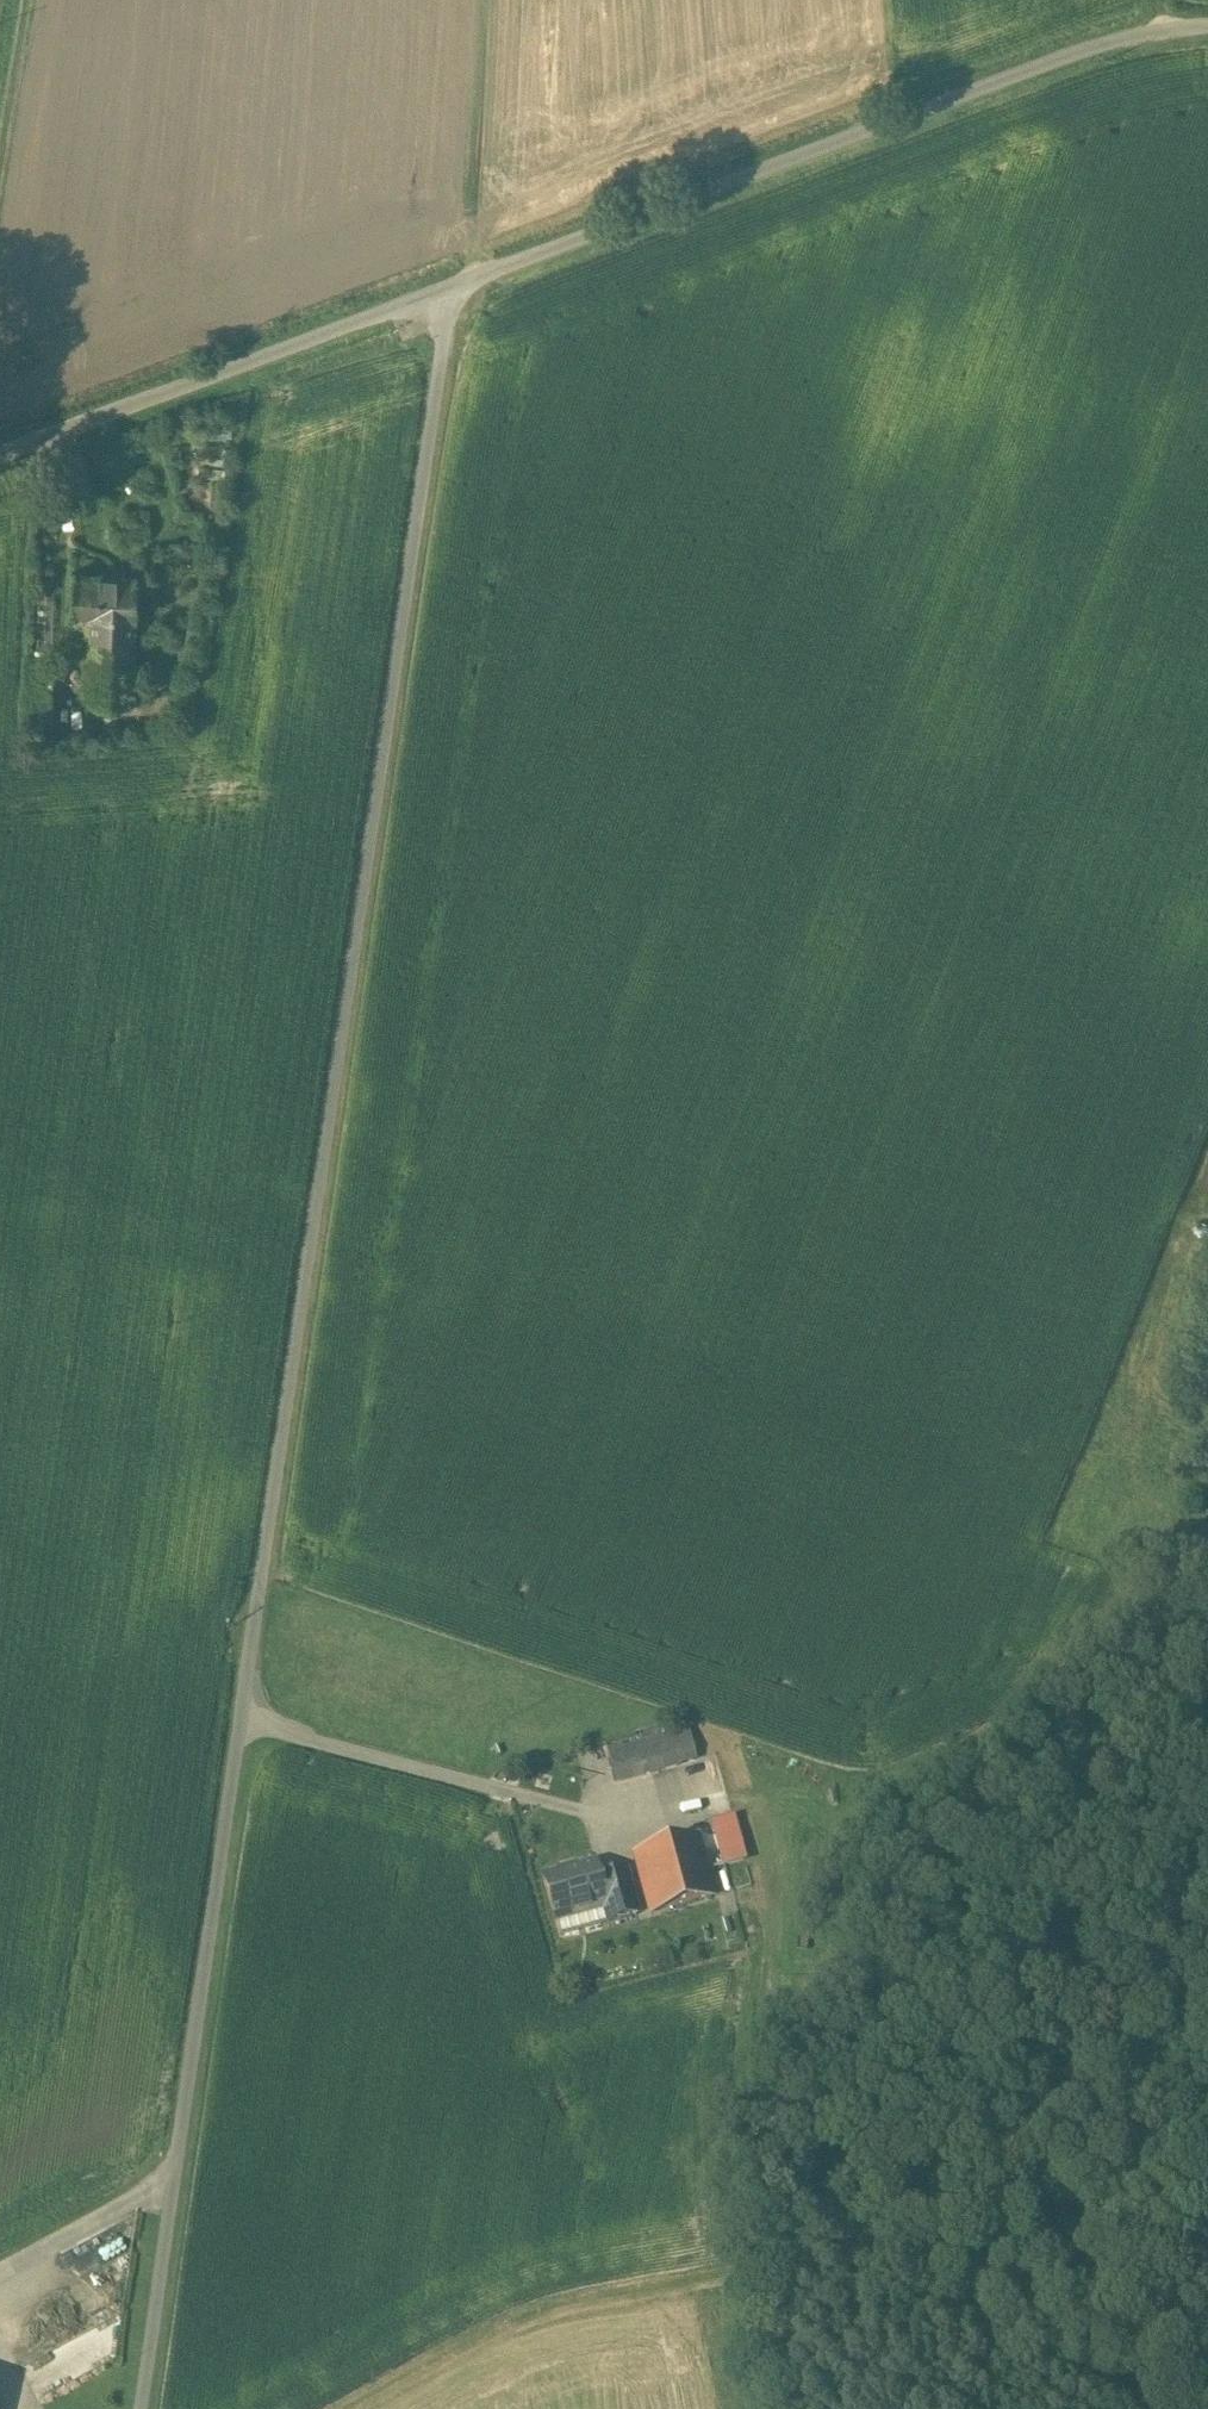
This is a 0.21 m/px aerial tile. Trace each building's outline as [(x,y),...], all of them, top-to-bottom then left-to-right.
[(135,577),(75,574),(72,613),(91,614),(87,694),(127,698),(131,615),(133,615),(135,577)] [(670,1733),(621,1747),(624,1759),(629,1758),(634,1776),(678,1764),(670,1733)] [(738,1810),(713,1818),(727,1864),(753,1856),(738,1810)] [(697,1837),(635,1854),(651,1911),(713,1895),(697,1837)] [(594,1865),(544,1878),(556,1920),(603,1907),(605,1906),(598,1880),(594,1865)] [(626,1872),(598,1880),(605,1906),(603,1907),(608,1922),(637,1914),(626,1872)]
